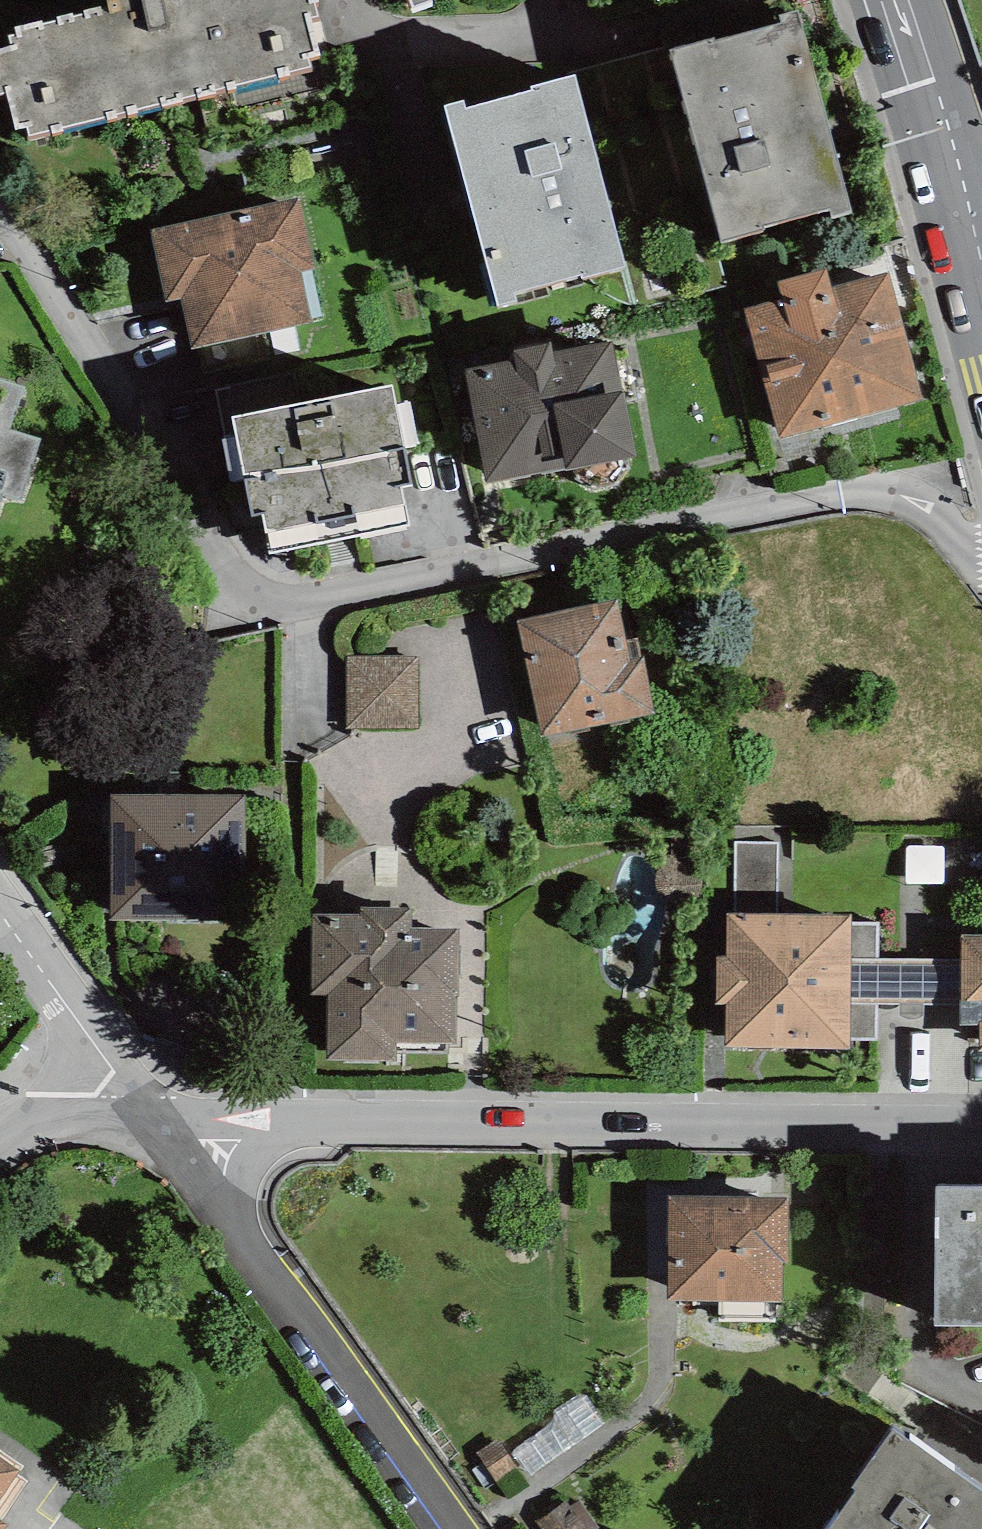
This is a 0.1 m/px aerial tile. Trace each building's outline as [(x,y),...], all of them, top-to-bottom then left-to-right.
[(16,26),(18,34),(8,36),(10,45),(0,47),(0,92),(7,90),(17,130),(26,128),(28,136),(311,66),(308,53),(321,50),(312,16),(318,14),(315,0),(107,0),(108,3),(16,26)] [(713,39),(668,51),(720,245),(765,234),(763,227),(830,210),(832,219),(853,214),(799,10),(781,15),(783,24),(714,42),(713,39)] [(464,100),(446,105),(497,306),(516,301),(514,295),(626,266),(576,72),(532,84),(533,89),(466,106),(464,100)] [(300,191),(149,225),(168,309),(185,306),(193,342),(312,316),(300,264),(315,261),(300,191)] [(783,300),(745,310),(780,438),(922,399),(887,271),(831,286),(826,268),(778,281),(783,300)] [(464,370),(486,483),(637,454),(615,339),(552,351),(550,342),(512,350),(514,360),(464,370)] [(2,483),(22,489),(41,427),(10,418),(24,373),(0,365),(0,491),(2,483)] [(393,386),(231,419),(252,517),(261,516),(269,554),(409,526),(401,485),(413,483),(393,386)] [(616,593),(518,614),(542,730),(657,706),(645,650),(629,653),(616,593)] [(418,656),(347,656),(347,729),(418,729),(418,656)] [(242,790),(110,787),(108,910),(240,912),(242,790)] [(359,908),(312,908),(312,995),(327,995),(327,1056),(394,1055),(394,1035),(459,1035),(458,921),(410,921),(410,899),(359,900),(359,908)] [(850,908),(727,907),(726,951),(716,950),(716,996),(726,996),(726,1040),(849,1040),(849,1000),(850,956),(850,908)] [(962,930),(962,957),(961,1001),(961,1040),(980,1040),(980,1046),(981,1046),(981,930),(962,930)] [(962,957),(850,956),(849,1000),(854,1000),(961,1001),(962,957)] [(935,1187),(934,1327),(981,1327),(981,1187),(935,1187)] [(790,1198),(668,1197),(667,1300),(782,1301),(782,1264),(790,1264),(790,1198)] [(891,1413),(853,1469),(858,1472),(819,1528),(981,1528),(981,1477),(891,1413)] [(0,1450),(0,1483),(15,1461),(0,1450)]
